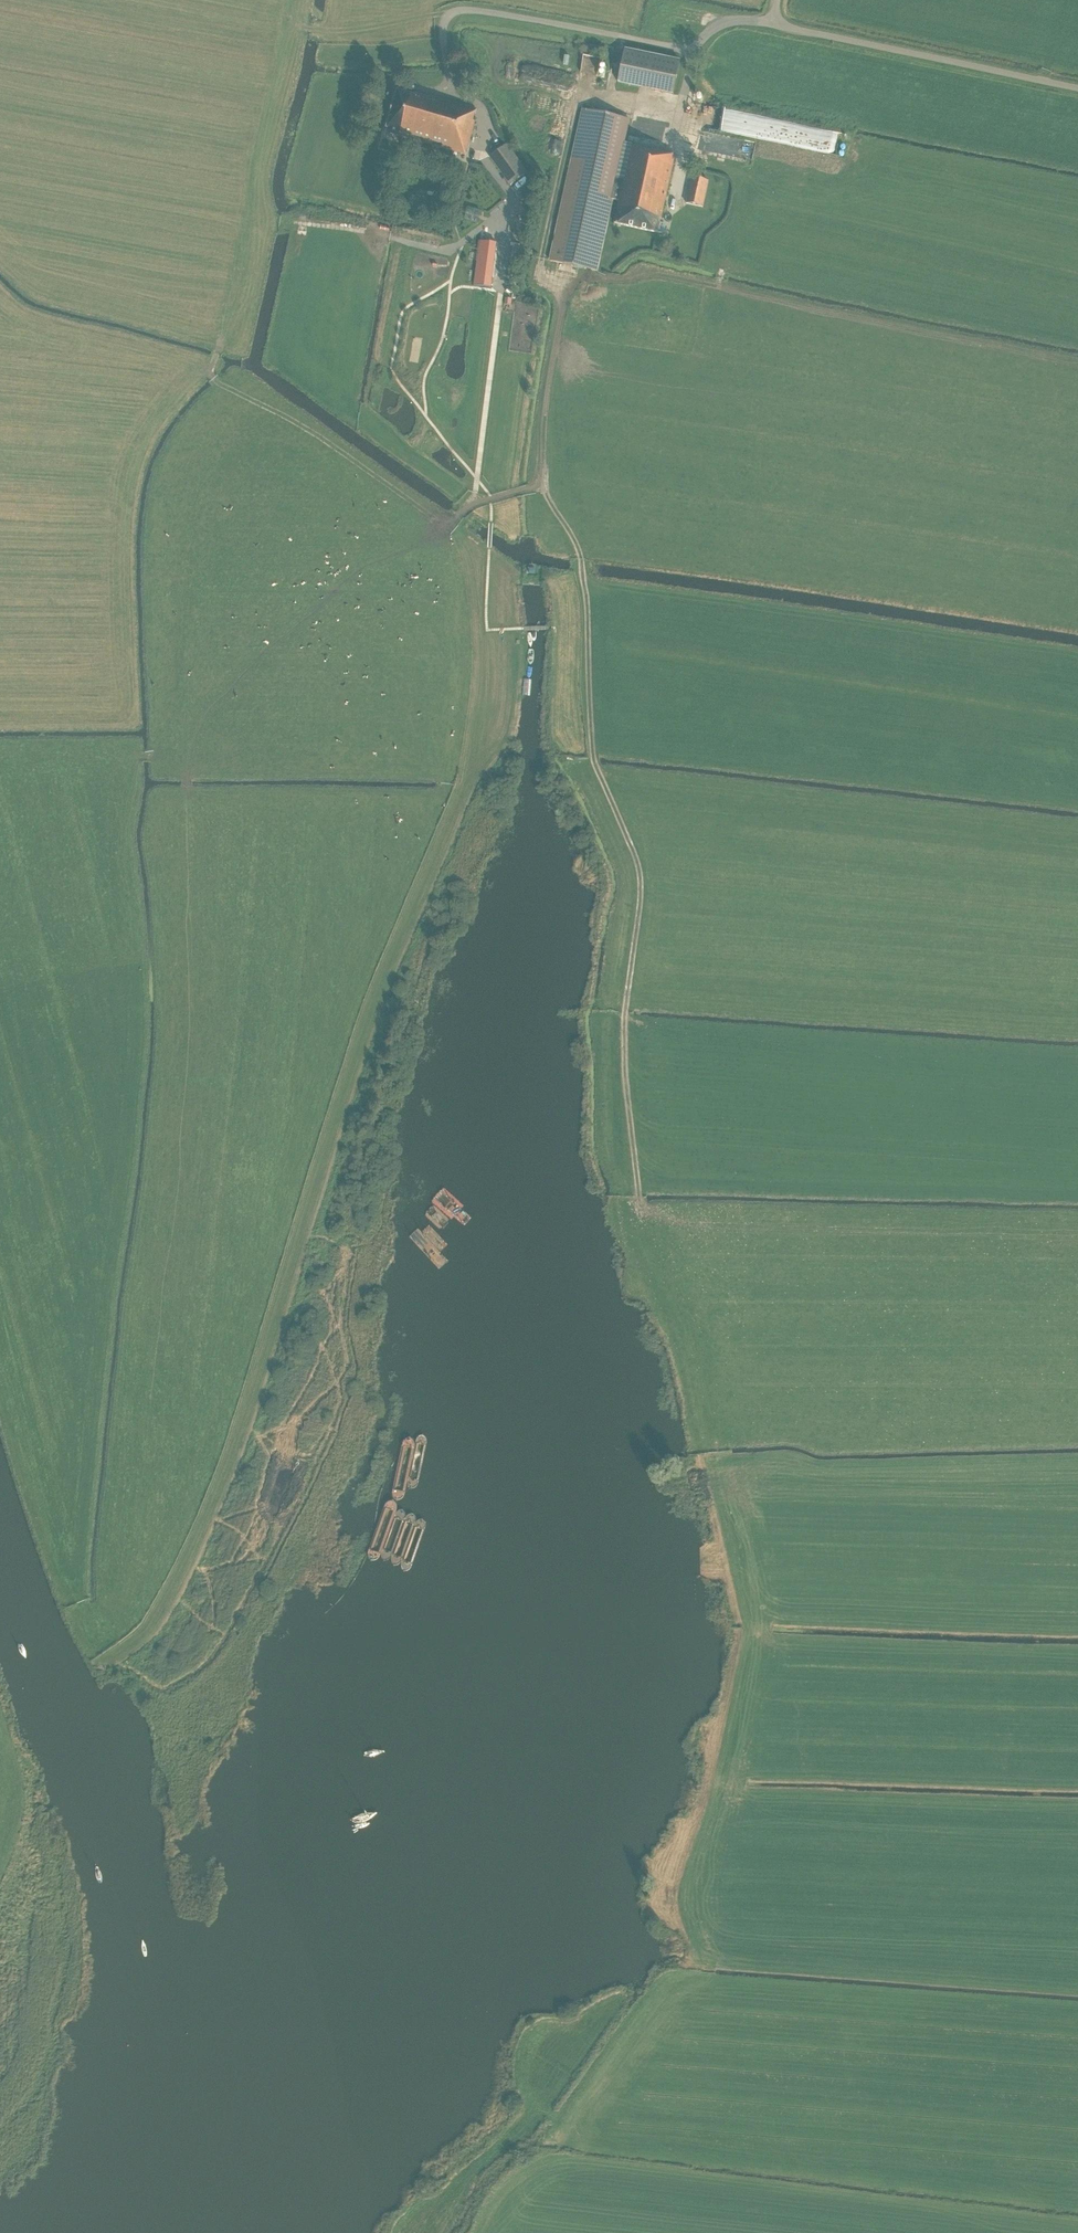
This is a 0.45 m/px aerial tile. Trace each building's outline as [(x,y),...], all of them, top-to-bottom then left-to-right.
[(625,49),(618,83),(673,95),(681,61),(625,49)] [(579,53),(578,61),(596,62),(596,55),(579,53)] [(424,140),(423,142),(432,145),(433,142),(442,145),(442,148),(451,151),(449,160),(462,164),(464,155),(465,155),(475,122),(474,121),(477,110),(425,94),(425,96),(415,93),(415,95),(398,90),(393,106),(391,112),(387,128),(386,131),(413,139),(414,137),(424,140)] [(629,120),(583,110),(549,261),(598,272),(614,199),(618,201),(614,223),(657,232),(657,231),(660,232),(662,223),(659,223),(674,156),(663,153),(664,152),(631,144),(623,180),(616,178),(629,120)] [(812,126),(809,147),(830,150),(832,129),(812,126)] [(698,132),(695,146),(745,154),(748,140),(698,132)] [(548,137),(546,148),(553,149),(555,138),(548,137)] [(490,156),(510,185),(528,173),(507,144),(490,156)] [(679,188),(686,189),(688,178),(680,177),(679,188)] [(708,181),(692,178),(687,203),(703,206),(708,181)]
